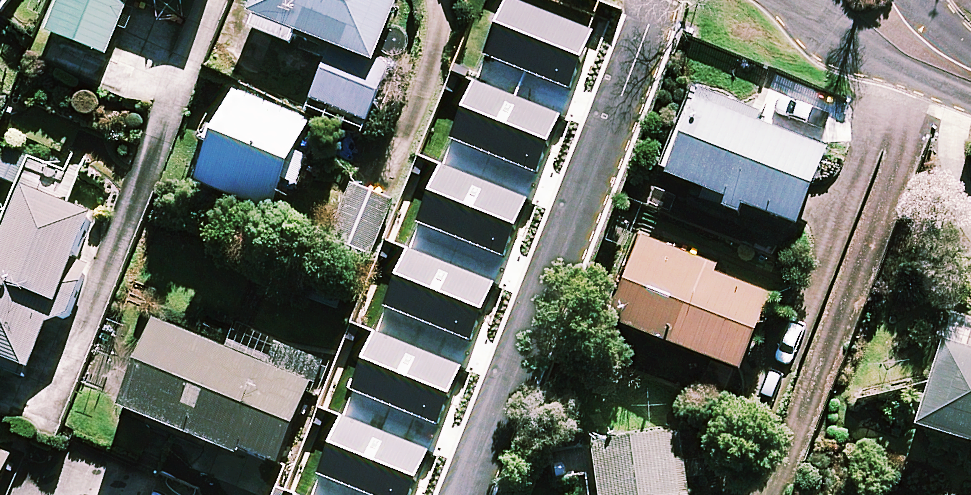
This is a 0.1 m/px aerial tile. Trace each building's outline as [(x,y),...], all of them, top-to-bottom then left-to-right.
[(45,32),(105,54),(125,0),(56,0),(45,32)] [(245,26),(286,41),(290,31),(371,60),(392,0),(254,0),(245,26)] [(379,78),(323,57),(307,98),(364,119),(379,78)] [(693,88),(659,171),(718,195),(714,204),(735,213),(738,203),(791,224),(821,149),(753,122),(757,114),(693,88)] [(301,122),(227,93),(191,182),(265,212),(301,122)] [(0,143),(0,179),(12,184),(25,153),(0,143)] [(390,199),(348,184),(328,239),(370,254),(390,199)] [(42,323),(67,320),(86,271),(68,264),(88,214),(64,205),(16,186),(0,228),(0,362),(1,359),(25,368),(42,323)] [(715,266),(640,237),(607,318),(735,369),(765,294),(712,273),(715,266)] [(263,364),(148,319),(114,404),(272,467),(315,359),(272,341),(263,364)] [(968,331),(964,345),(940,338),(915,425),(970,442),(970,332),(968,331)] [(682,454),(672,455),(670,433),(592,441),(597,494),(686,494),(682,454)]
